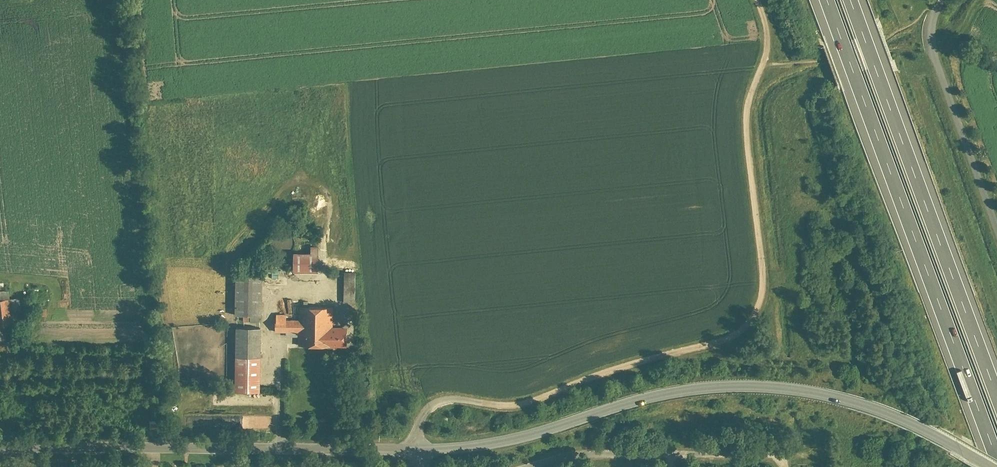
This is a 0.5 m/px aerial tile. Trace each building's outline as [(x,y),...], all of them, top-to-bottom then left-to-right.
[(318,247),(295,248),(296,275),(319,274),(318,247)] [(349,284),(356,284),(356,274),(347,274),(347,292),(349,292),(349,284)] [(236,276),(236,317),(262,317),(262,276),(236,276)] [(10,328),(8,300),(0,300),(0,329),(10,328)] [(298,309),(299,348),(334,347),(333,308),(298,309)] [(235,329),(236,386),(262,386),(262,329),(235,329)]
